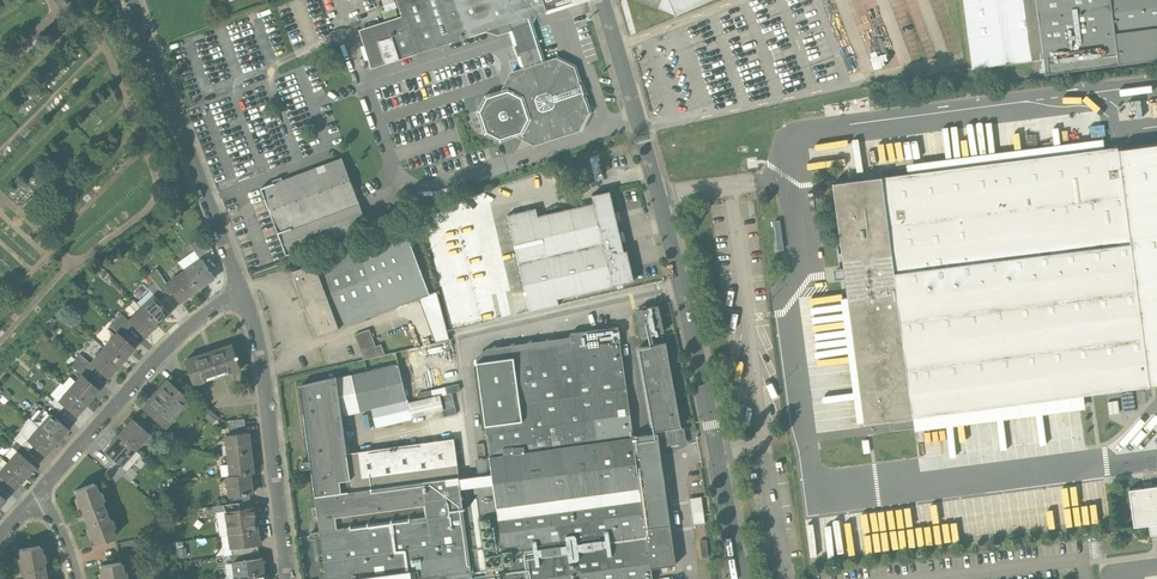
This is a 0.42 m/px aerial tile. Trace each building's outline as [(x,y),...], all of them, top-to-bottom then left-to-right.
[(402,17),(414,54),(496,28),(537,14),(581,0),(396,0),(402,17)] [(659,8),(676,15),(709,0),(662,0),(659,8)] [(973,69),(1044,59),(1036,0),(964,0),(973,69)] [(1044,59),(1046,74),(1119,64),(1110,0),(1036,0),(1044,59)] [(1119,64),(1156,59),(1156,0),(1110,0),(1119,64)] [(537,14),(496,28),(497,33),(508,29),(522,72),(514,75),(507,88),(484,96),(477,111),(484,133),(500,141),(522,134),(536,140),(575,127),(584,110),(579,95),(580,94),(581,92),(580,87),(577,86),(576,86),(571,71),(554,62),(547,64),(533,23),(537,14)] [(402,17),(382,24),(367,29),(372,43),(364,45),(371,68),(414,54),(402,17)] [(865,423),(1156,385),(1156,144),(1117,150),(1117,147),(834,183),(865,423)] [(342,157),(261,189),(286,256),(367,224),(342,157)] [(608,192),(590,196),(592,204),(606,256),(623,252),(608,192)] [(503,199),(490,203),(491,210),(504,206),(503,199)] [(592,204),(537,217),(535,209),(507,216),(526,292),(531,310),(531,311),(560,304),(558,298),(613,285),(606,256),(592,204)] [(405,229),(360,246),(387,312),(419,300),(431,295),(405,229)] [(206,253),(197,240),(191,245),(199,258),(206,253)] [(360,246),(315,263),(340,329),(387,312),(360,246)] [(623,252),(606,256),(613,285),(633,281),(626,251),(623,252)] [(201,260),(194,265),(193,265),(185,271),(185,272),(198,289),(214,278),(215,278),(202,260),(201,260)] [(340,329),(315,263),(291,271),(317,338),(340,329)] [(167,284),(157,269),(149,275),(154,282),(164,294),(167,298),(173,293),(167,284)] [(185,272),(168,284),(168,283),(167,284),(173,293),(180,302),(180,301),(198,289),(185,272)] [(164,294),(154,282),(147,288),(154,296),(157,299),(164,294)] [(516,294),(512,295),(517,314),(531,310),(526,292),(516,294)] [(431,295),(419,300),(435,343),(450,340),(437,293),(431,295)] [(154,296),(154,297),(141,309),(156,324),(169,312),(169,313),(169,312),(157,299),(154,296)] [(659,307),(637,312),(643,338),(665,332),(659,307)] [(156,324),(141,309),(129,321),(129,320),(128,321),(144,337),(144,336),(156,324)] [(126,331),(114,321),(110,326),(118,333),(121,336),(126,331)] [(477,363),(497,508),(486,509),(496,578),(653,578),(651,568),(676,565),(658,434),(634,438),(619,328),(571,335),(573,350),(477,363)] [(369,329),(354,335),(363,360),(385,354),(381,344),(376,346),(369,329)] [(118,333),(111,340),(110,340),(103,348),(120,363),(134,347),(121,336),(118,333)] [(666,343),(638,348),(653,432),(669,429),(671,441),(674,443),(684,441),(686,438),(685,431),(681,428),(666,343)] [(233,344),(186,360),(195,385),(241,369),(233,344)] [(120,363),(103,348),(96,356),(97,356),(91,364),(95,367),(107,378),(120,363)] [(91,364),(80,354),(75,359),(90,373),(95,367),(91,364)] [(90,373),(75,359),(70,365),(82,375),(85,378),(90,373)] [(398,365),(351,376),(358,411),(370,408),(375,428),(410,420),(410,418),(441,412),(443,419),(457,416),(452,395),(446,396),(444,397),(443,394),(437,396),(438,398),(432,399),(419,402),(408,404),(407,399),(406,398),(398,365)] [(85,378),(82,375),(81,376),(82,376),(76,382),(75,382),(77,384),(70,392),(85,405),(98,390),(85,378)] [(351,376),(336,379),(341,415),(358,411),(351,376)] [(347,454),(352,492),(341,415),(336,379),(335,378),(300,386),(310,461),(301,462),(300,463),(299,464),(299,466),(299,467),(300,468),(301,469),(302,470),(311,468),(320,531),(311,532),(311,533),(310,533),(309,535),(310,537),(311,538),(312,539),(321,537),(327,578),(449,578),(448,574),(471,571),(459,478),(454,440),(347,454)] [(167,380),(142,408),(163,427),(168,421),(169,422),(184,405),(183,405),(188,399),(167,380)] [(458,386),(444,389),(446,396),(452,395),(460,393),(458,386)] [(70,392),(69,390),(59,401),(75,416),(76,415),(75,415),(85,405),(70,392)] [(430,392),(417,395),(419,402),(432,399),(430,392)] [(59,412),(48,402),(44,407),(44,408),(55,417),(59,412)] [(55,417),(44,408),(32,421),(39,428),(55,442),(67,429),(68,428),(55,417)] [(151,426),(140,417),(136,422),(146,432),(151,426)] [(132,419),(118,436),(134,450),(148,434),(146,432),(136,422),(132,419)] [(245,419),(228,421),(229,428),(246,426),(245,419)] [(246,426),(229,428),(229,435),(247,433),(246,426)] [(55,442),(39,428),(28,440),(27,441),(33,446),(44,455),(55,442)] [(229,435),(227,435),(228,444),(227,445),(228,456),(229,456),(251,453),(249,433),(247,433),(229,435)] [(27,441),(22,436),(17,442),(28,451),(33,446),(27,441)] [(118,436),(104,452),(114,461),(120,466),(134,450),(118,436)] [(28,451),(17,442),(13,447),(18,451),(24,457),(28,451)] [(484,444),(477,445),(479,458),(486,457),(484,444)] [(24,457),(18,451),(17,452),(8,463),(24,477),(34,466),(34,467),(34,466),(24,457)] [(251,453),(229,456),(230,464),(229,465),(230,476),(250,474),(254,473),(251,453)] [(2,458),(0,461),(0,476),(4,479),(15,489),(15,488),(24,477),(8,463),(2,458)] [(120,466),(114,461),(110,467),(121,476),(125,471),(120,466)] [(121,476),(110,467),(105,472),(116,482),(121,476)] [(230,476),(228,476),(229,485),(228,485),(229,496),(232,496),(251,494),(253,494),(250,474),(230,476)] [(96,492),(93,484),(74,491),(76,499),(74,500),(77,507),(79,507),(88,530),(86,531),(89,539),(91,538),(94,546),(114,538),(110,530),(113,529),(109,520),(107,521),(100,501),(102,500),(99,491),(96,492)] [(1129,490),(1134,527),(1149,525),(1150,535),(1155,535),(1156,534),(1156,486),(1129,490)] [(251,494),(232,496),(233,504),(241,503),(251,501),(251,494)] [(883,533),(885,549),(1035,532),(1033,512),(1023,513),(1021,494),(883,510),(884,520),(876,521),(877,533),(883,533)] [(233,504),(225,505),(226,512),(242,510),(241,503),(233,504)] [(242,510),(226,512),(230,535),(258,531),(255,508),(242,510)] [(704,511),(694,512),(696,525),(705,523),(704,511)] [(258,531),(230,535),(231,548),(243,547),(258,545),(260,544),(258,531)] [(707,540),(699,541),(701,558),(709,557),(707,540)] [(258,545),(243,547),(244,554),(259,552),(258,545)] [(18,550),(20,559),(17,560),(19,569),(22,569),(24,578),(44,578),(41,563),(44,562),(42,554),(40,555),(38,547),(18,550)] [(259,552),(244,554),(245,561),(260,559),(259,552)] [(245,561),(233,563),(235,576),(264,572),(262,559),(260,559),(245,561)] [(99,567),(100,575),(98,576),(98,578),(125,578),(124,572),(121,572),(120,564),(99,567)]
